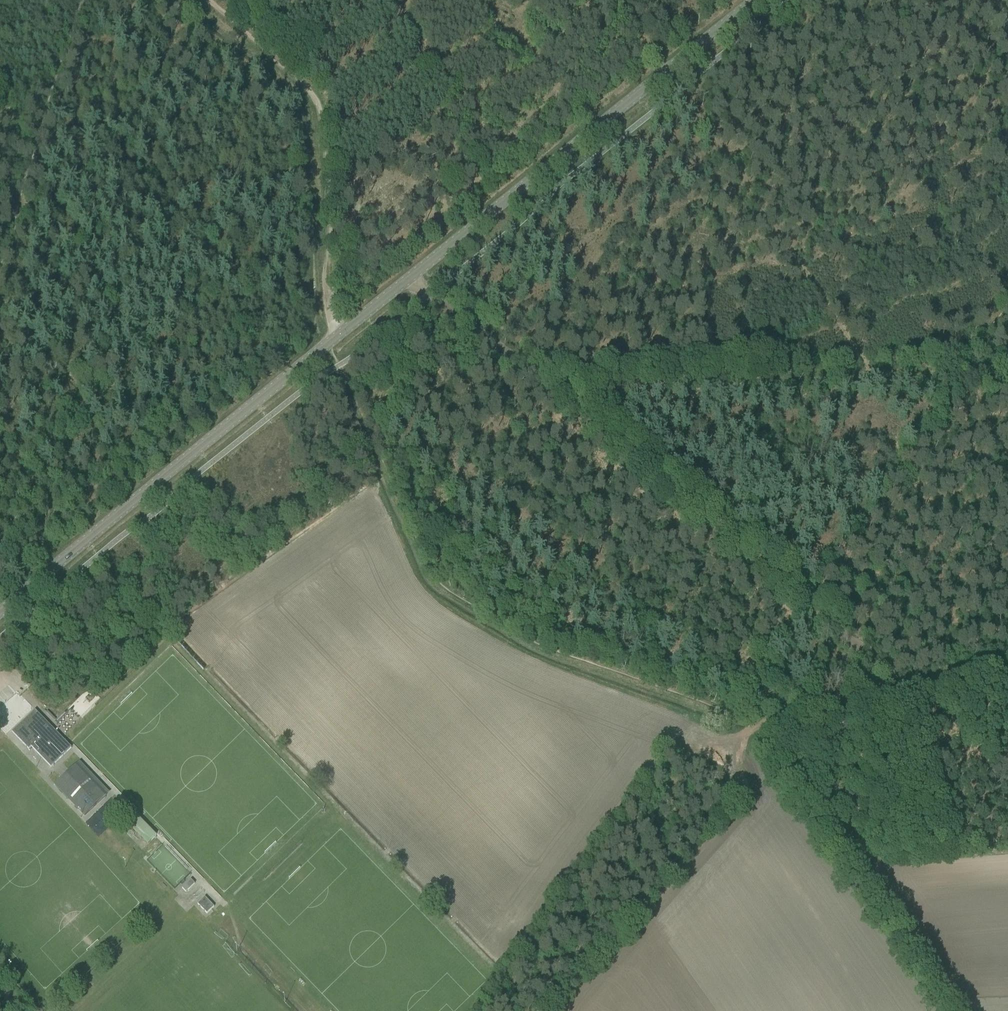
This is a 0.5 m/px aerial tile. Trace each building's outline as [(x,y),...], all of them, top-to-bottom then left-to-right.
[(12,732),(29,749),(31,747),(37,753),(51,768),(71,748),(64,740),(42,717),(35,710),(12,732)] [(85,816),(107,795),(77,764),(56,786),(85,816)] [(155,836),(159,833),(136,810),(133,813),(155,836)] [(125,820),(148,843),(155,836),(132,813),(125,820)] [(205,898),(198,905),(207,914),(214,907),(205,898)]
